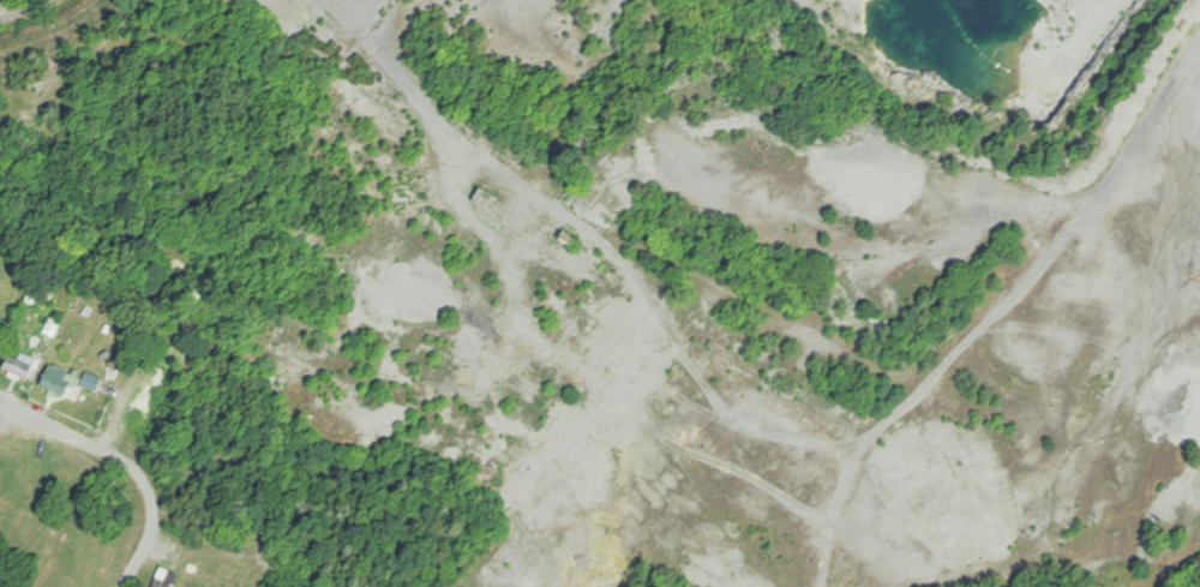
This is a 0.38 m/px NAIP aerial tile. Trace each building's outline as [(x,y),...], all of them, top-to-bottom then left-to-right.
[(32,381),(41,360),(18,350),(8,371),(32,381)] [(84,381),(54,363),(42,384),(72,402),(84,381)] [(177,571),(157,571),(157,586),(177,586),(177,571)]
